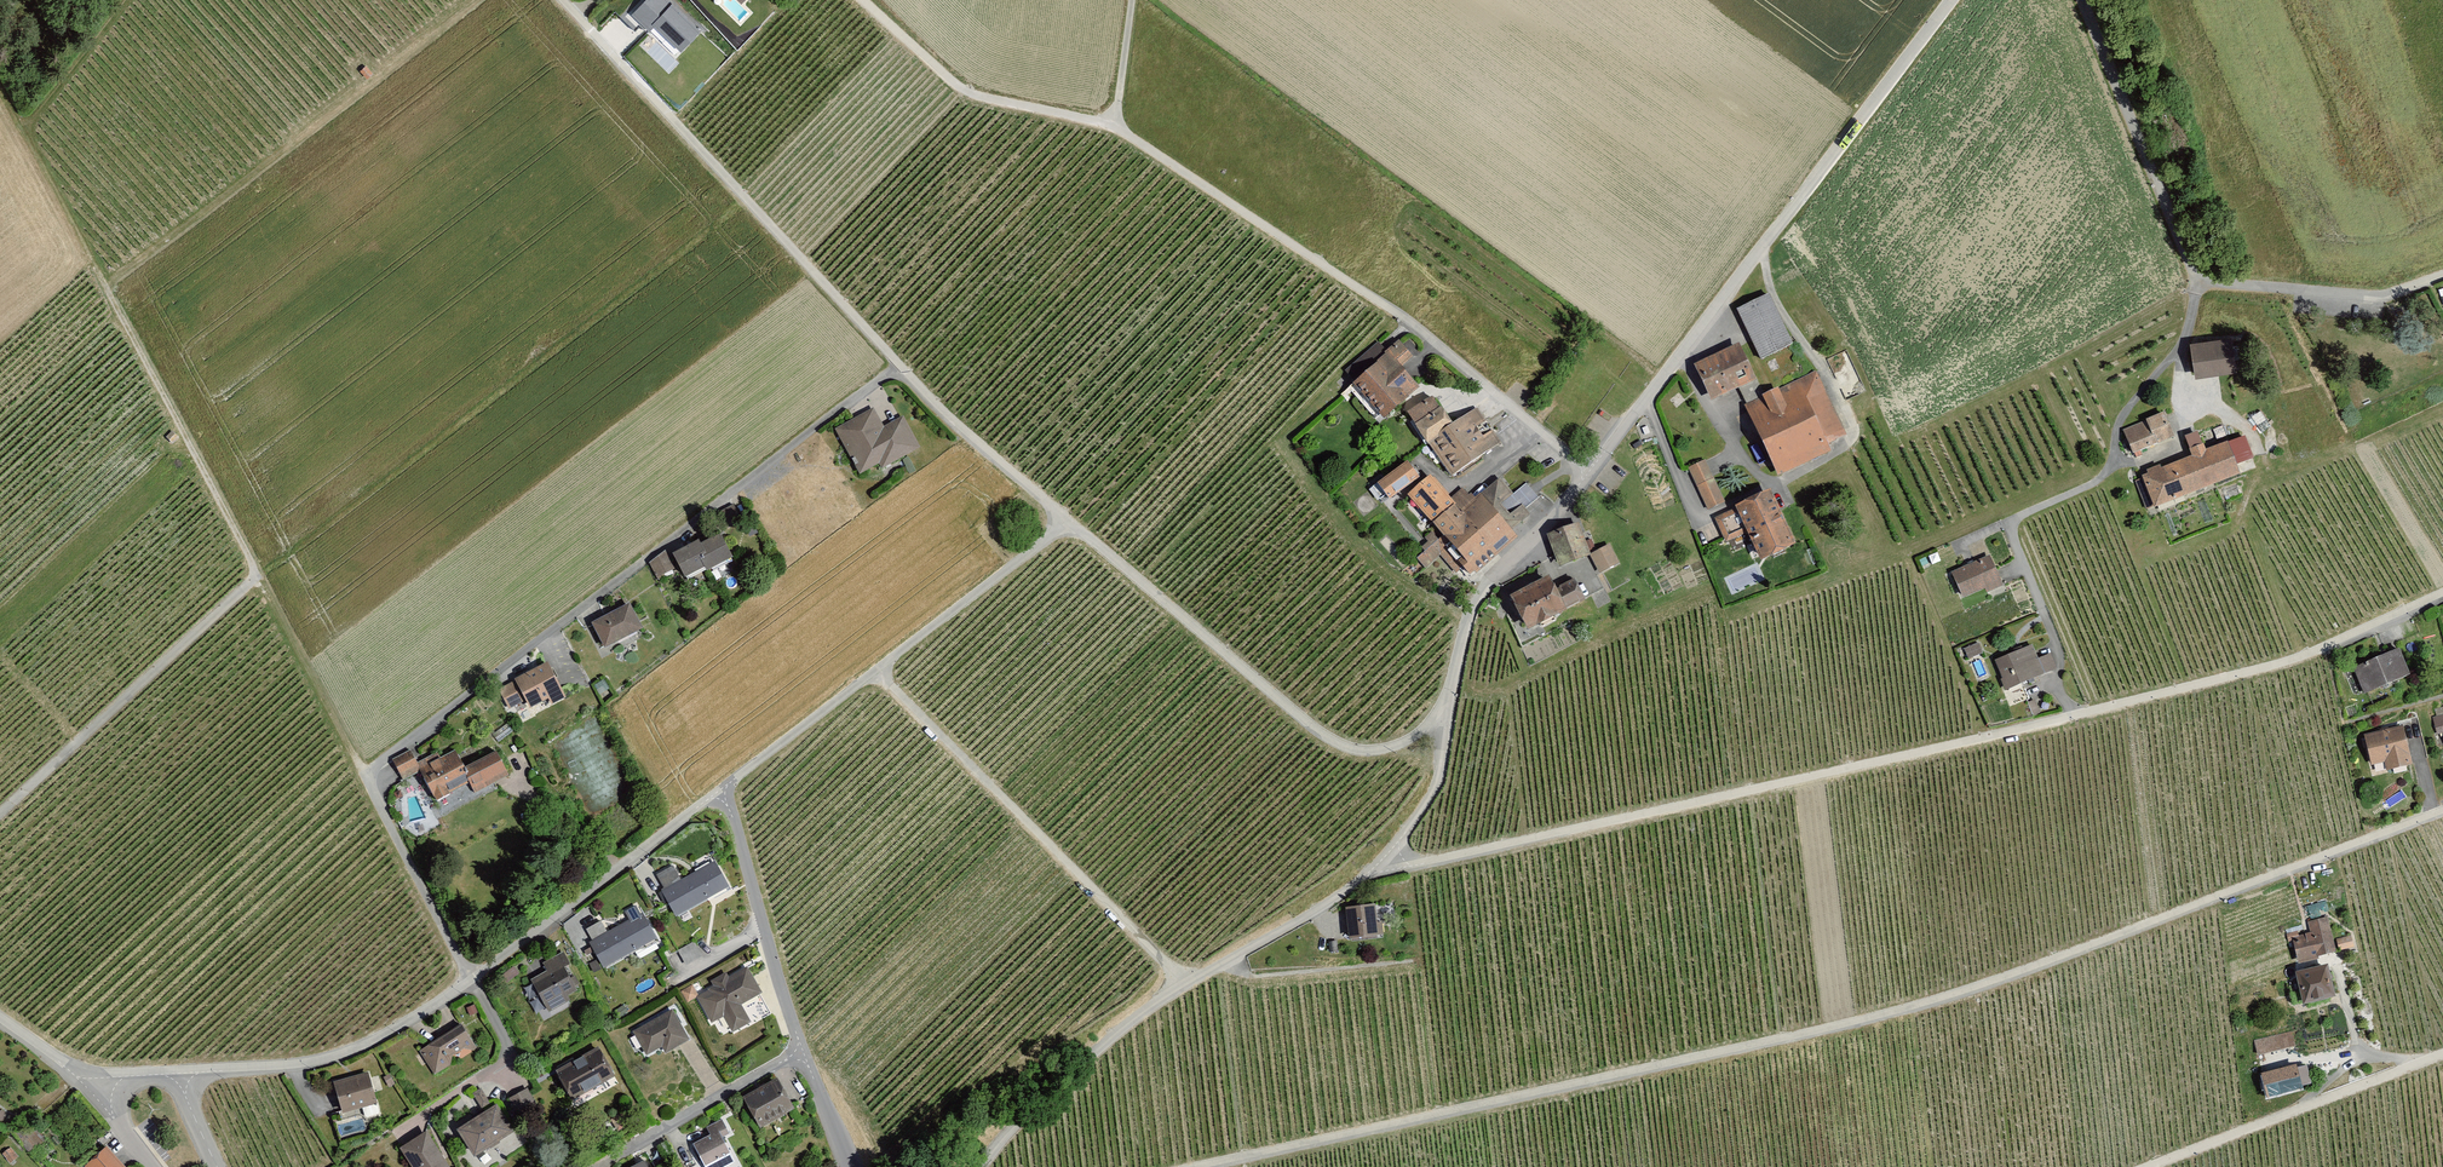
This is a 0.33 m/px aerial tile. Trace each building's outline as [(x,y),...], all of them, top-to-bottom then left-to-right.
[(655,26),(683,51),(704,27),(674,0),(644,0),(631,15),(650,31),(655,26)] [(1761,359),(1793,343),(1768,293),(1736,308),(1761,359)] [(1355,385),(1384,419),(1420,387),(1404,366),(1414,356),(1399,339),(1355,385)] [(2199,379),(2241,373),(2236,341),(2194,348),(2199,379)] [(1709,397),(1755,377),(1741,344),(1694,364),(1709,397)] [(1744,405),(1778,476),(1832,450),(1828,443),(1847,434),(1816,370),(1779,388),(1778,386),(1762,394),(1763,396),(1744,405)] [(1408,411),(1454,475),(1501,443),(1477,408),(1454,422),(1433,396),(1408,411)] [(922,452),(904,419),(884,430),(875,414),(840,432),(864,477),(882,467),(885,473),(922,452)] [(2135,460),(2180,441),(2171,417),(2125,436),(2135,460)] [(2159,514),(2247,478),(2241,464),(2254,458),(2247,441),(2212,456),(2204,435),(2188,441),(2196,460),(2146,482),(2159,514)] [(1641,439),(1633,444),(1635,448),(1643,444),(1641,439)] [(1378,482),(1391,499),(1420,476),(1407,460),(1378,482)] [(1705,509),(1725,500),(1709,462),(1688,471),(1705,509)] [(1477,582),(1541,525),(1518,499),(1499,479),(1473,502),(1464,491),(1455,500),(1431,475),(1408,494),(1437,530),(1423,542),(1426,546),(1413,558),(1429,576),(1444,563),(1458,572),(1464,566),(1477,582)] [(1757,563),(1796,544),(1768,489),(1709,519),(1718,537),(1739,527),(1757,563)] [(1560,564),(1591,554),(1599,572),(1619,564),(1610,543),(1590,551),(1579,522),(1547,534),(1560,564)] [(738,562),(725,539),(705,551),(701,545),(677,559),(671,549),(649,568),(658,583),(682,570),(689,582),(708,571),(711,577),(738,562)] [(1992,561),(1956,579),(1971,608),(2007,590),(1992,561)] [(1526,626),(1586,599),(1575,578),(1556,586),(1550,575),(1510,595),(1526,626)] [(631,606),(593,625),(606,651),(644,632),(631,606)] [(2041,663),(2035,651),(1998,666),(2017,711),(2034,704),(2028,690),(2059,677),(2052,659),(2041,663)] [(2402,651),(2356,672),(2368,699),(2415,678),(2402,651)] [(568,701),(549,665),(500,691),(513,715),(529,706),(532,712),(552,702),(555,708),(568,701)] [(2409,726),(2366,735),(2374,769),(2390,766),(2394,774),(2419,768),(2409,726)] [(510,777),(498,755),(468,771),(458,752),(442,761),(439,756),(419,767),(412,754),(391,765),(403,786),(420,776),(439,810),(456,801),(453,797),(471,787),(476,795),(510,777)] [(717,857),(661,888),(678,918),(734,887),(717,857)] [(1379,904),(1346,907),(1349,939),(1391,935),(1389,919),(1381,920),(1379,904)] [(662,941),(645,913),(641,906),(632,911),(638,920),(610,938),(598,920),(588,927),(588,940),(609,974),(662,941)] [(2341,960),(2331,921),(2310,926),(2313,938),(2298,942),(2304,969),(2341,960)] [(567,945),(541,960),(546,970),(532,978),(551,1010),(582,992),(571,972),(579,967),(567,945)] [(747,965),(707,987),(733,1034),(757,1021),(748,1005),(764,996),(747,965)] [(2344,1004),(2335,970),(2301,979),(2310,1012),(2344,1004)] [(682,990),(685,1000),(697,997),(693,986),(682,990)] [(675,1006),(631,1030),(648,1062),(692,1037),(675,1006)] [(465,1021),(417,1049),(433,1077),(482,1049),(465,1021)] [(2260,1061),(2296,1050),(2292,1035),(2256,1046),(2260,1061)] [(603,1044),(554,1070),(573,1106),(622,1079),(603,1044)] [(2308,1093),(2301,1070),(2267,1080),(2274,1103),(2308,1093)] [(371,1071),(334,1081),(343,1115),(380,1105),(371,1071)] [(743,1095),(761,1128),(798,1107),(780,1075),(743,1095)] [(484,1109),(456,1127),(479,1161),(518,1136),(486,1087),(475,1094),(484,1109)] [(705,1166),(709,1166),(735,1154),(726,1136),(733,1133),(726,1119),(708,1128),(712,1135),(693,1144),(705,1166)] [(14,1137),(33,1158),(46,1146),(28,1125),(14,1137)] [(400,1147),(413,1166),(452,1166),(428,1129),(400,1147)] [(109,1144),(88,1163),(91,1166),(130,1166),(109,1144)] [(2,1158),(9,1166),(10,1166),(18,1161),(11,1152),(2,1158)] [(632,1166),(653,1166),(649,1158),(632,1166)]
